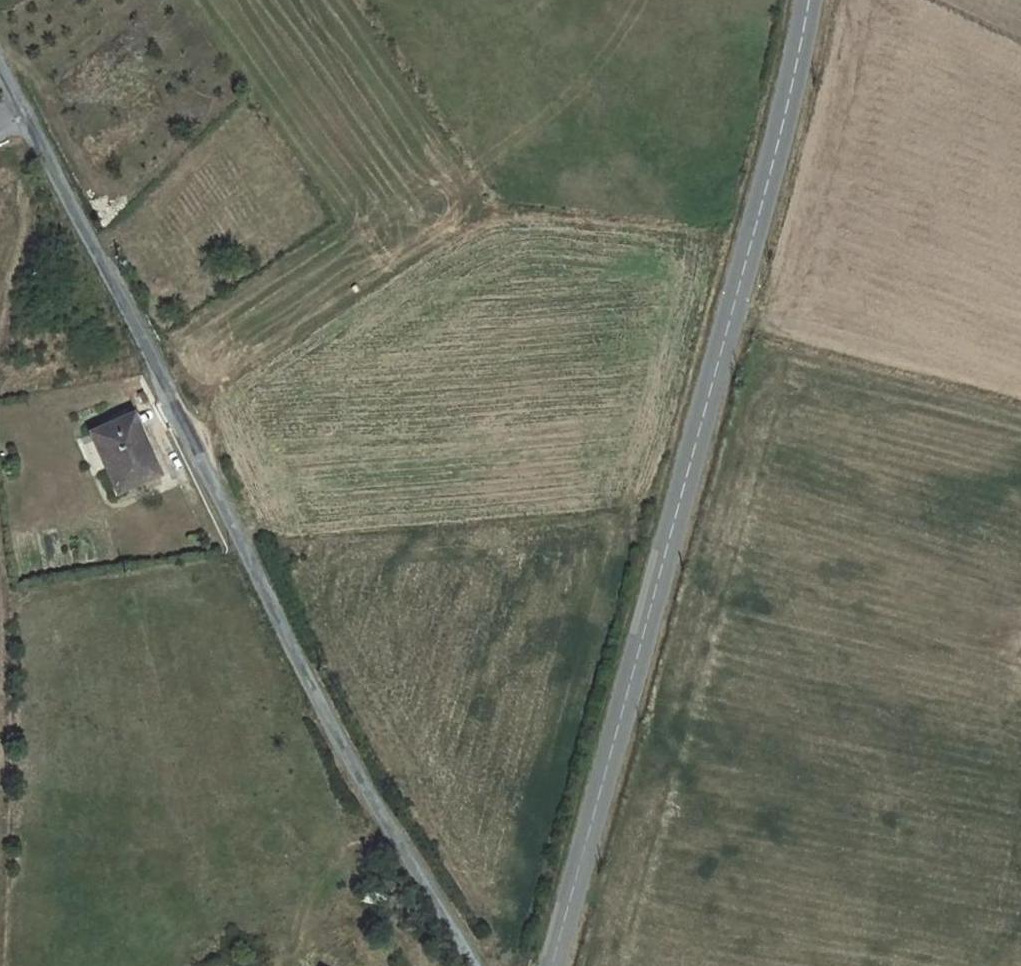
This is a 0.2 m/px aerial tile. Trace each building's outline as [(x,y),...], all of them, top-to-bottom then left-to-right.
[(133,512),(174,490),(144,434),(102,453),(133,512)]
